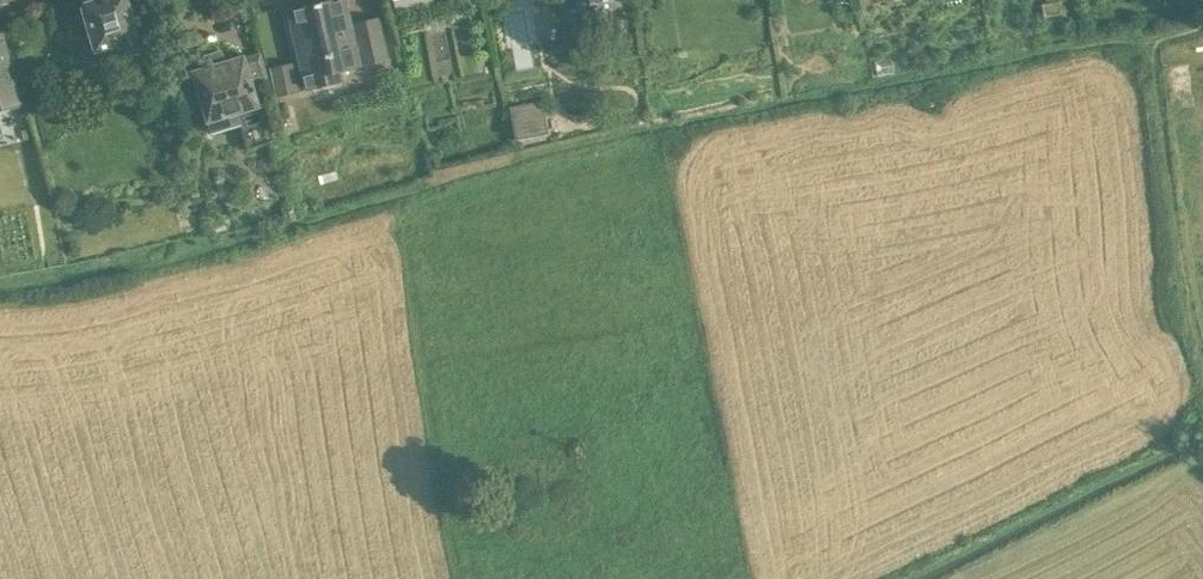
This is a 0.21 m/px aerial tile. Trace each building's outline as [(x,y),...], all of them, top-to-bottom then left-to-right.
[(117,45),(120,57),(141,51),(126,0),(92,0),(83,2),(81,7),(93,52),(117,45)] [(287,10),(305,89),(343,80),(342,73),(387,62),(376,15),(350,22),(345,0),(331,0),(287,10)] [(579,12),(620,6),(619,0),(577,0),(579,12)] [(1059,1),(1040,4),(1042,18),(1061,15),(1059,1)] [(436,71),(457,69),(453,33),(432,36),(436,71)] [(21,110),(4,40),(0,36),(0,115),(21,110)] [(206,58),(208,66),(191,71),(209,133),(240,124),(248,150),(273,142),(262,104),(257,105),(251,84),(268,80),(259,52),(243,57),(242,56),(222,62),(220,54),(206,58)] [(269,65),(276,95),(299,89),(293,60),(269,65)] [(510,108),(515,138),(545,132),(540,102),(510,108)] [(290,199),(279,202),(284,220),(295,217),(290,199)]
